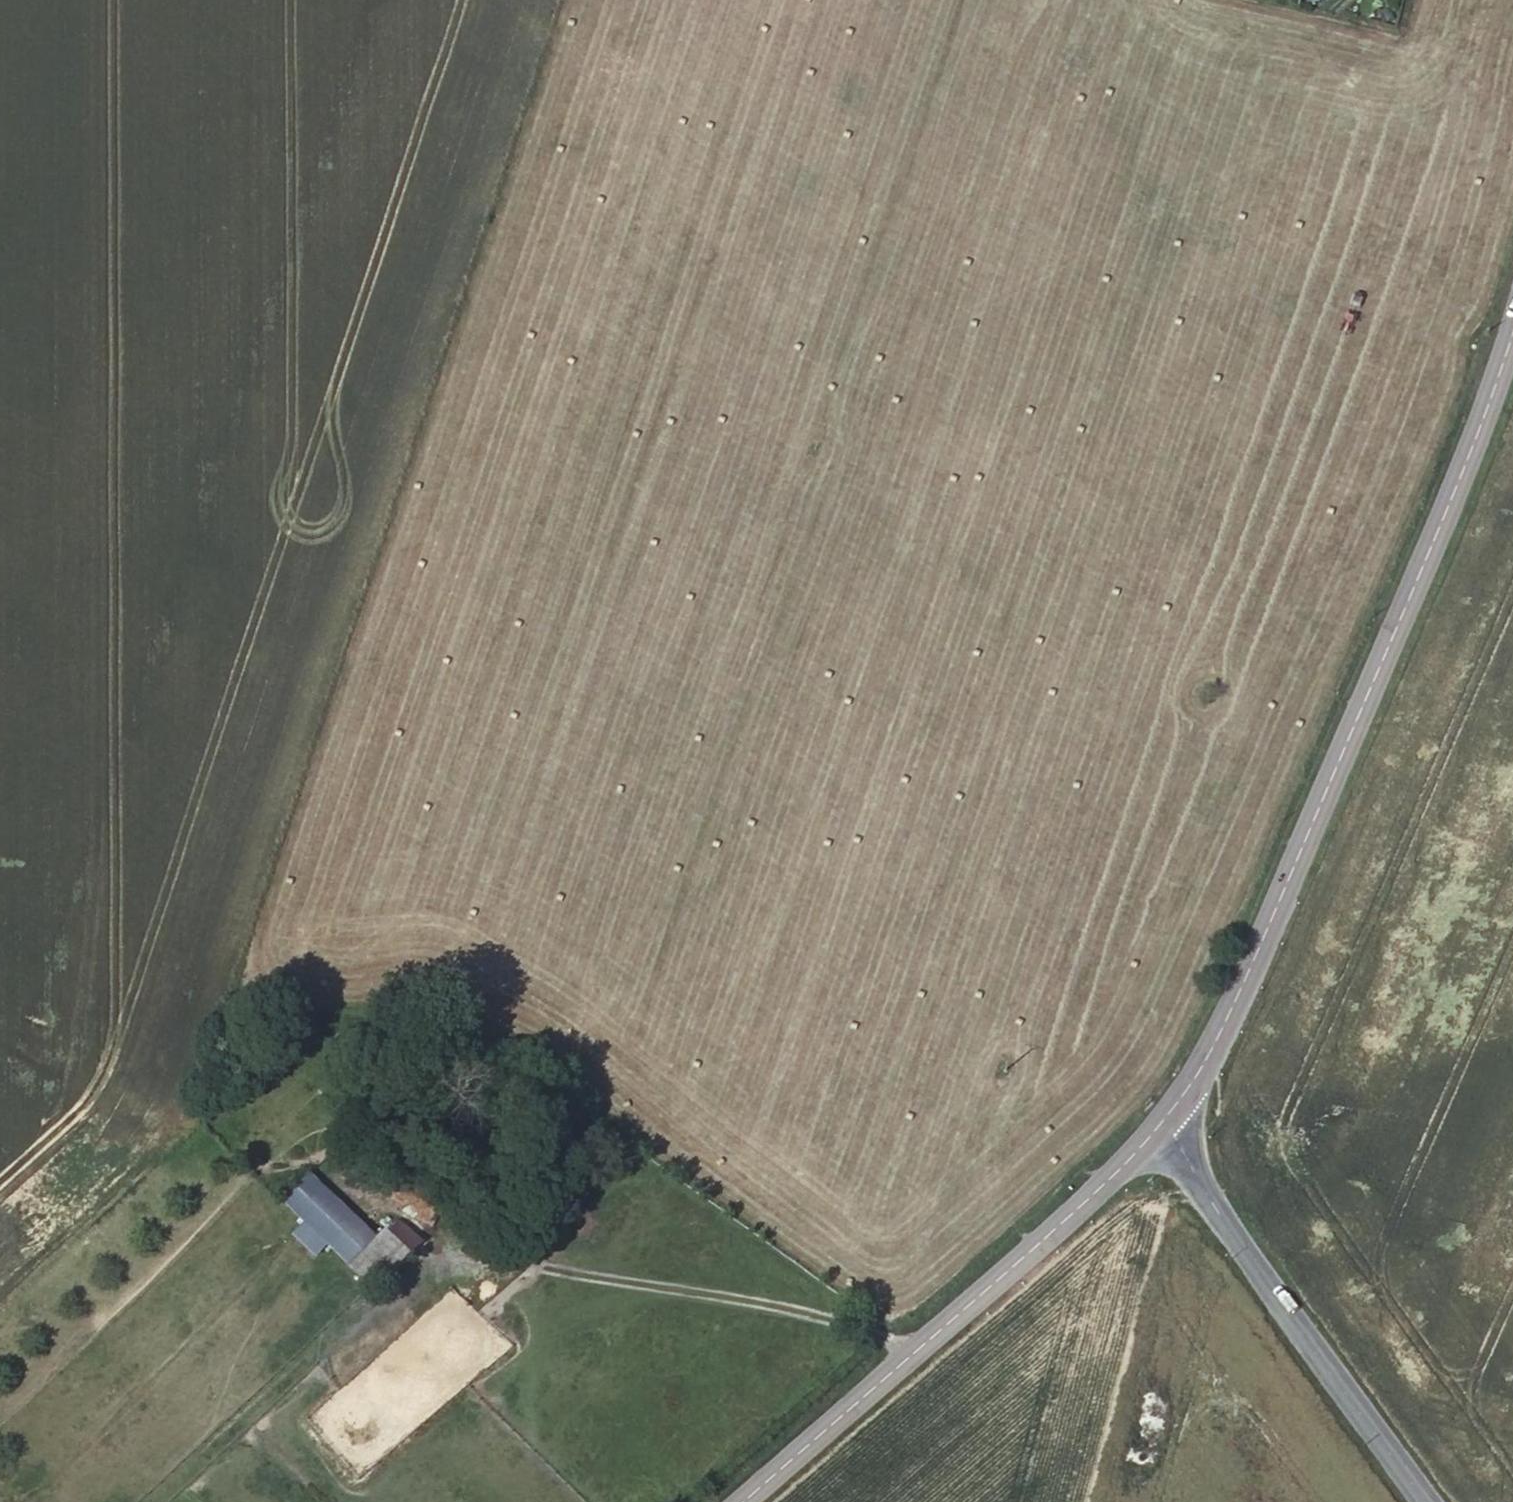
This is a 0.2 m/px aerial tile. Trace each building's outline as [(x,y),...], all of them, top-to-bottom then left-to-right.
[(278,1201),(299,1222),(289,1233),(314,1257),(325,1246),(344,1265),(373,1235),(308,1171),(278,1201)] [(368,1289),(418,1238),(396,1216),(345,1266),(368,1289)]
